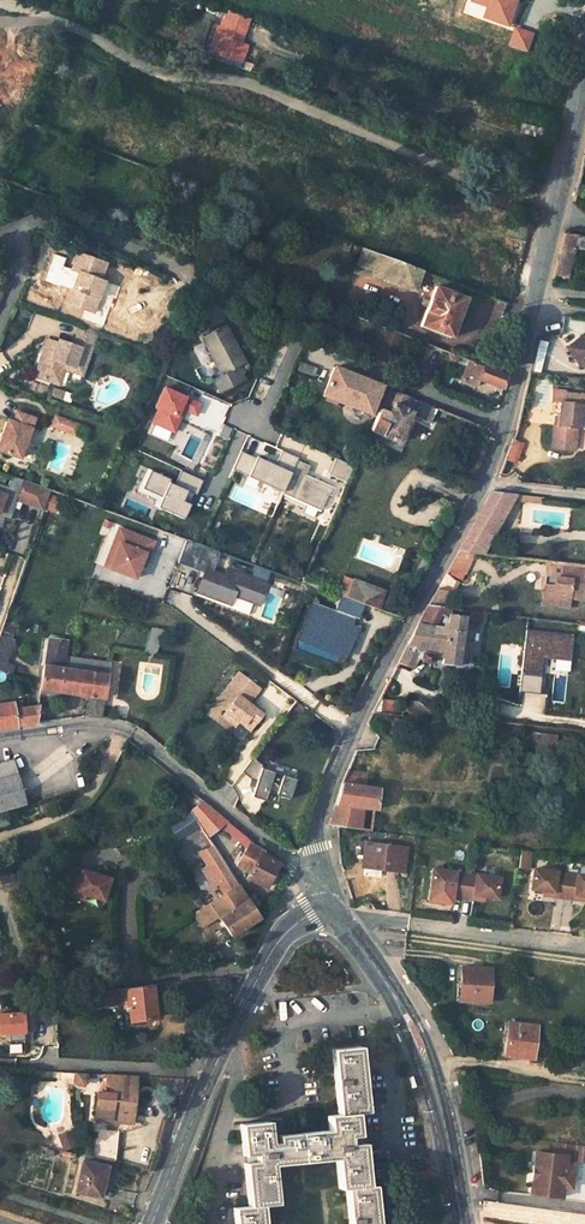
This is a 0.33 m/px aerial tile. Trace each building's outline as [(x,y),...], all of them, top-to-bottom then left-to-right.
[(215,55),(221,57),(228,39),(221,36),(215,55)] [(228,39),(221,57),(230,60),(237,42),(228,39)] [(343,242),(326,235),(324,241),(328,243),(328,244),(336,247),(336,246),(341,248),(343,242)] [(568,282),(579,239),(565,238),(554,280),(568,282)] [(357,247),(351,264),(372,271),(371,275),(413,291),(421,271),(357,247)] [(63,301),(85,310),(91,296),(97,298),(100,288),(92,285),(95,278),(98,279),(105,263),(77,252),(70,269),(74,271),(63,301)] [(2,273),(9,258),(0,253),(0,272),(2,273)] [(92,285),(100,288),(103,281),(98,279),(95,278),(92,285)] [(418,325),(450,338),(465,298),(433,287),(418,325)] [(91,296),(85,310),(91,312),(97,298),(91,296)] [(183,315),(175,333),(188,338),(196,321),(183,315)] [(223,323),(200,337),(222,374),(212,380),(221,394),(244,379),(241,373),(242,372),(238,365),(245,361),(223,323)] [(33,375),(51,382),(55,372),(63,368),(73,368),(82,371),(97,330),(79,324),(72,345),(69,344),(65,346),(56,342),(46,339),(33,375)] [(394,352),(399,333),(387,330),(382,349),(394,352)] [(581,340),(569,352),(580,369),(584,370),(584,341),(581,340)] [(460,381),(475,387),(478,379),(501,389),(505,374),(468,359),(460,381)] [(325,400),(334,404),(336,402),(368,415),(380,385),(332,367),(321,396),(326,398),(325,400)] [(55,372),(51,382),(57,384),(63,368),(55,372)] [(183,411),(195,417),(201,404),(162,386),(145,422),(172,434),(183,411)] [(369,431),(397,443),(411,412),(409,411),(414,399),(387,388),(369,431)] [(561,406),(558,429),(554,428),(551,441),(549,451),(572,454),(574,444),(575,433),(580,433),(584,434),(584,397),(567,395),(554,393),(552,405),(561,406)] [(19,458),(33,418),(16,411),(12,421),(7,419),(0,438),(0,451),(19,458)] [(50,425),(64,430),(68,421),(54,415),(50,425)] [(68,421),(64,430),(73,434),(77,424),(68,421)] [(506,461),(516,465),(523,447),(512,443),(506,461)] [(235,501),(272,514),(276,502),(318,517),(330,484),(305,475),(309,463),(279,452),(274,464),(239,451),(232,470),(244,474),(235,501)] [(182,519),(199,479),(177,470),(173,480),(144,468),(134,491),(153,499),(150,506),(182,519)] [(6,486),(0,484),(0,524),(1,525),(3,516),(9,518),(13,507),(12,507),(15,498),(41,507),(48,488),(10,475),(6,486)] [(49,493),(44,510),(54,513),(59,496),(49,493)] [(482,545),(493,525),(500,528),(517,497),(492,494),(484,512),(461,553),(484,556),(488,550),(482,545)] [(519,494),(518,500),(538,503),(539,497),(519,494)] [(117,526),(101,568),(136,581),(153,539),(117,526)] [(182,545),(202,552),(205,545),(173,534),(171,539),(183,543),(182,545)] [(11,563),(21,566),(29,544),(22,541),(19,550),(15,549),(11,563)] [(555,563),(553,575),(550,575),(548,598),(573,602),(574,593),(584,595),(584,566),(555,563)] [(337,593),(346,596),(352,579),(343,576),(337,593)] [(346,596),(375,606),(381,589),(352,579),(346,596)] [(400,665),(413,670),(418,658),(423,659),(423,663),(433,664),(435,651),(447,652),(445,665),(460,667),(463,651),(469,653),(470,646),(464,645),(468,618),(452,616),(451,618),(447,618),(444,626),(447,626),(446,630),(435,627),(439,614),(445,615),(448,609),(431,606),(400,665)] [(568,674),(572,634),(524,630),(519,691),(539,693),(542,659),(549,659),(548,672),(568,674)] [(7,673),(11,663),(3,660),(11,637),(0,633),(0,671),(7,673)] [(84,696),(81,716),(93,716),(99,716),(107,663),(63,656),(65,640),(48,638),(44,665),(42,665),(38,689),(71,694),(84,696)] [(241,741),(261,712),(249,703),(260,687),(236,670),(212,703),(226,713),(218,725),(241,741)] [(414,701),(408,711),(433,714),(435,712),(435,704),(423,696),(420,702),(414,701)] [(398,705),(382,701),(375,715),(396,717),(398,705)] [(34,723),(37,705),(12,710),(11,703),(0,705),(0,728),(34,723)] [(539,747),(539,744),(554,746),(556,735),(531,732),(530,746),(539,747)] [(0,763),(0,780),(14,776),(10,761),(0,763)] [(289,799),(294,777),(245,765),(238,794),(266,801),(267,794),(289,799)] [(366,788),(368,777),(350,775),(341,800),(333,828),(341,829),(367,832),(367,828),(363,828),(366,809),(378,811),(380,811),(383,790),(366,788)] [(0,780),(0,811),(21,805),(14,776),(0,780)] [(188,809),(206,836),(219,826),(226,821),(201,800),(188,809)] [(247,838),(226,821),(219,826),(243,846),(247,838)] [(245,876),(263,887),(276,864),(260,855),(261,851),(253,847),(255,844),(247,838),(243,846),(234,863),(248,871),(245,876)] [(386,859),(387,846),(367,844),(366,856),(386,859)] [(208,902),(230,935),(258,915),(212,845),(197,852),(223,892),(208,902)] [(406,875),(409,849),(387,846),(386,859),(366,856),(364,870),(406,875)] [(528,869),(531,852),(519,850),(517,867),(528,869)] [(72,867),(64,895),(101,905),(109,877),(72,867)] [(566,900),(569,875),(536,870),(533,891),(546,893),(556,894),(555,898),(566,900)] [(465,900),(468,875),(435,871),(432,891),(445,893),(454,894),(454,898),(465,900)] [(499,900),(502,880),(468,875),(465,900),(476,901),(477,897),(486,898),(499,900)] [(569,875),(566,900),(577,901),(578,897),(584,898),(584,877),(569,875)] [(192,913),(201,927),(212,920),(203,906),(192,913)] [(200,955),(207,965),(221,956),(215,946),(200,955)] [(463,969),(460,1002),(488,1004),(490,971),(463,969)] [(150,984),(125,987),(126,999),(129,1021),(154,1018),(150,984)] [(125,987),(111,989),(112,1001),(126,999),(125,987)] [(83,992),(84,1007),(93,1007),(113,1004),(112,1001),(111,989),(83,992)] [(19,1012),(0,1013),(0,1036),(21,1035),(19,1012)] [(510,1025),(506,1058),(532,1061),(536,1028),(510,1025)] [(331,1049),(338,1114),(327,1116),(328,1130),(276,1135),(277,1142),(270,1143),(268,1121),(239,1124),(242,1155),(254,1154),(255,1161),(243,1162),(247,1206),(233,1208),(234,1223),(263,1223),(261,1205),(276,1203),(272,1164),(335,1158),(338,1188),(345,1188),(349,1223),(377,1223),(373,1185),(366,1186),(362,1142),(349,1143),(348,1136),(357,1135),(355,1113),(366,1111),(359,1046),(331,1049)] [(85,1086),(85,1073),(71,1073),(71,1086),(85,1086)] [(94,1118),(119,1120),(119,1114),(131,1115),(135,1076),(108,1074),(107,1082),(112,1083),(110,1096),(97,1095),(94,1118)] [(115,1130),(93,1128),(89,1156),(112,1160),(115,1130)] [(62,1151),(76,1145),(69,1130),(56,1135),(62,1151)] [(558,1145),(557,1157),(543,1155),(541,1166),(538,1165),(535,1186),(539,1187),(537,1197),(565,1201),(566,1189),(563,1189),(566,1169),(569,1170),(570,1163),(584,1165),(584,1148),(558,1145)] [(75,1193),(99,1197),(105,1167),(81,1162),(75,1193)] [(569,1170),(566,1169),(563,1189),(566,1189),(575,1191),(577,1171),(569,1170)]
